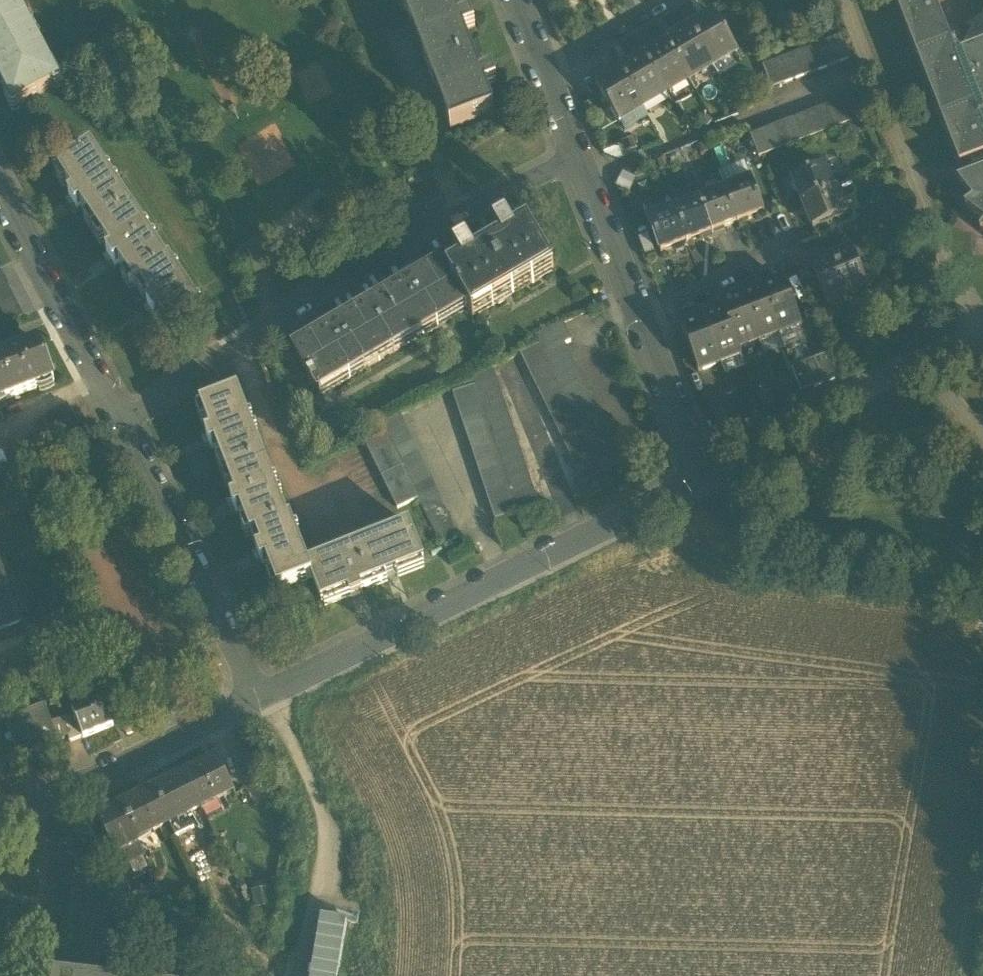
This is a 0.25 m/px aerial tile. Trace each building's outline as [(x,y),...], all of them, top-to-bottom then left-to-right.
[(14,107),(57,84),(13,0),(0,0),(0,75),(8,90),(6,91),(14,107)] [(451,128),(494,111),(485,88),(497,83),(492,71),(480,75),(464,31),(475,27),(470,13),(458,18),(452,0),(402,0),(451,128)] [(966,26),(967,28),(973,30),(961,57),(957,59),(934,0),(895,0),(960,168),(972,164),(974,169),(982,165),(982,161),(982,159),(982,20),(966,26)] [(715,16),(691,30),(712,64),(735,50),(715,16)] [(691,30),(667,44),(688,78),(712,64),(691,30)] [(843,37),(832,42),(840,64),(851,60),(843,37)] [(832,42),(820,46),(829,69),(840,64),(832,42)] [(667,44),(644,58),(664,92),(688,78),(667,44)] [(820,46),(809,50),(817,73),(829,69),(820,46)] [(809,50),(798,55),(806,77),(817,73),(809,50)] [(798,55),(786,59),(795,81),(806,77),(798,55)] [(644,58),(620,72),(640,106),(664,92),(644,58)] [(786,59),(775,64),(783,86),(795,81),(786,59)] [(775,64),(763,68),(772,90),(783,86),(775,64)] [(620,72),(596,86),(617,120),(640,106),(620,72)] [(863,94),(851,98),(840,103),(829,107),(818,111),(806,115),(795,120),(793,121),(784,124),(773,128),(762,133),(751,137),(760,159),(771,155),(782,151),(793,146),(804,142),(815,138),(826,133),(837,129),(849,125),(860,121),(871,116),(863,94)] [(160,314),(173,334),(203,314),(170,265),(168,266),(92,151),(59,172),(75,196),(70,199),(77,209),(82,206),(94,224),(113,253),(108,256),(115,266),(119,263),(135,287),(140,284),(154,304),(149,307),(155,317),(160,314)] [(793,180),(803,204),(835,191),(825,167),(793,180)] [(965,181),(958,184),(974,204),(965,210),(982,223),(982,174),(965,181)] [(751,180),(725,190),(738,223),(764,213),(751,180)] [(839,189),(835,191),(803,204),(814,230),(850,215),(839,189)] [(725,190),(700,200),(713,233),(738,223),(725,190)] [(700,200),(674,210),(687,243),(713,233),(700,200)] [(661,253),(687,243),(674,210),(648,220),(661,253)] [(462,265),(448,273),(469,309),(474,318),(554,271),(528,226),(514,235),(507,223),(495,230),(501,242),(474,258),(467,246),(455,253),(462,265)] [(818,251),(825,268),(848,258),(840,241),(818,251)] [(814,272),(829,308),(869,291),(854,255),(848,258),(825,268),(814,272)] [(320,395),(469,309),(448,273),(445,268),(415,285),(413,281),(397,290),(400,294),(342,328),(340,324),(324,333),(327,337),(297,355),(312,380),(309,382),(313,389),(316,387),(320,395)] [(2,327),(20,319),(0,281),(0,323),(2,327)] [(784,282),(762,290),(779,334),(801,326),(784,282)] [(759,342),(779,334),(762,290),(742,298),(759,342)] [(738,350),(759,342),(742,298),(722,306),(724,313),(738,350)] [(741,356),(738,350),(724,313),(704,320),(721,364),(741,356)] [(699,373),(721,364),(704,320),(682,329),(699,373)] [(536,335),(541,343),(566,331),(562,322),(536,335)] [(570,340),(566,331),(541,343),(541,344),(545,353),(564,343),(570,340)] [(54,382),(38,343),(0,359),(0,404),(54,382)] [(618,452),(564,343),(545,353),(599,461),(616,453),(618,452)] [(604,471),(599,461),(545,353),(541,344),(522,354),(585,481),(604,471)] [(815,360),(824,384),(839,379),(830,354),(815,360)] [(815,360),(804,364),(813,388),(824,384),(815,360)] [(802,393),(813,388),(804,364),(792,368),(802,393)] [(473,378),(518,512),(538,506),(493,368),(473,378)] [(453,392),(495,518),(517,511),(474,385),(453,392)] [(278,592),(312,579),(307,566),(291,523),(288,524),(239,395),(202,409),(213,436),(208,438),(212,449),(217,447),(237,500),(232,502),(236,513),(241,511),(252,538),(257,536),(263,551),(257,553),(262,565),(267,563),(278,592)] [(733,396),(721,400),(731,424),(742,420),(733,396)] [(720,429),(731,424),(721,400),(710,405),(720,429)] [(380,423),(386,434),(418,500),(441,546),(461,537),(400,413),(380,423)] [(398,509),(418,500),(386,434),(366,444),(398,509)] [(604,471),(604,472),(621,462),(616,453),(599,461),(604,471)] [(409,526),(346,551),(360,588),(424,563),(409,526)] [(346,551),(307,566),(312,579),(321,603),(346,593),(348,599),(359,595),(357,589),(360,588),(346,551)] [(18,623),(5,588),(6,587),(0,570),(0,630),(18,623)] [(83,738),(83,739),(114,727),(103,699),(73,711),(74,715),(83,738)] [(5,721),(19,758),(60,744),(59,741),(52,724),(45,706),(5,721)] [(68,737),(70,743),(83,738),(74,715),(62,720),(68,737)] [(52,724),(59,741),(68,737),(62,720),(52,724)] [(218,758),(185,775),(201,807),(234,791),(218,758)] [(245,760),(235,765),(243,783),(254,778),(245,760)] [(185,775),(153,791),(169,823),(187,814),(201,807),(185,775)] [(153,791),(121,806),(137,839),(169,823),(153,791)] [(234,791),(201,807),(203,811),(236,795),(234,791)] [(115,855),(116,855),(117,854),(117,853),(137,842),(138,844),(139,843),(137,839),(121,806),(97,818),(115,855)] [(201,807),(187,814),(189,818),(203,811),(201,807)] [(171,827),(189,818),(187,814),(169,823),(171,827)] [(189,818),(171,827),(176,837),(194,828),(189,818)] [(139,843),(171,827),(169,823),(137,839),(139,843)] [(146,855),(139,843),(138,844),(137,842),(117,853),(117,854),(116,855),(122,867),(146,855)] [(269,889),(251,892),(254,910),(271,907),(269,889)] [(323,918),(313,975),(340,975),(349,923),(323,918)] [(89,947),(103,949),(106,930),(92,928),(89,947)]
